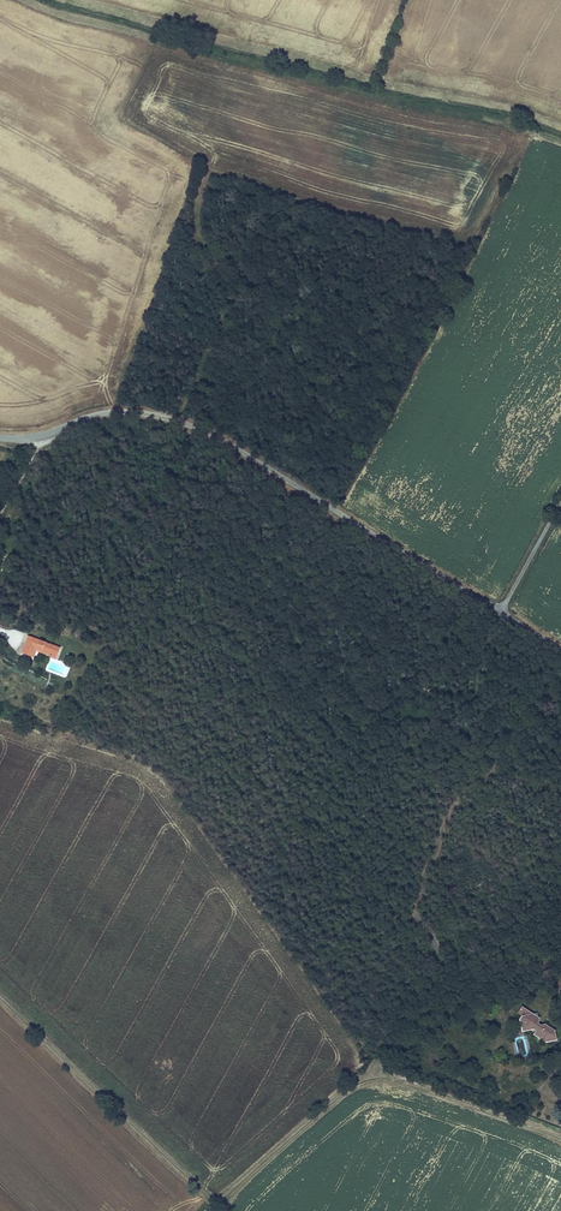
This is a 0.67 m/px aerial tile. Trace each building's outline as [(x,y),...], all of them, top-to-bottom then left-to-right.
[(28,637),(24,635),(22,641),(26,642),(22,654),(35,658),(37,651),(51,657),(51,658),(56,660),(61,648),(28,635),(28,637)] [(541,971),(544,980),(554,976),(551,967),(541,971)] [(535,1031),(547,1041),(553,1039),(556,1035),(554,1029),(545,1022),(539,1024),(537,1023),(539,1019),(538,1015),(521,1004),(517,1010),(523,1014),(519,1019),(522,1028),(528,1026),(529,1029),(534,1028),(535,1029),(535,1031)] [(544,1041),(547,1041),(535,1031),(533,1033),(544,1041)]
